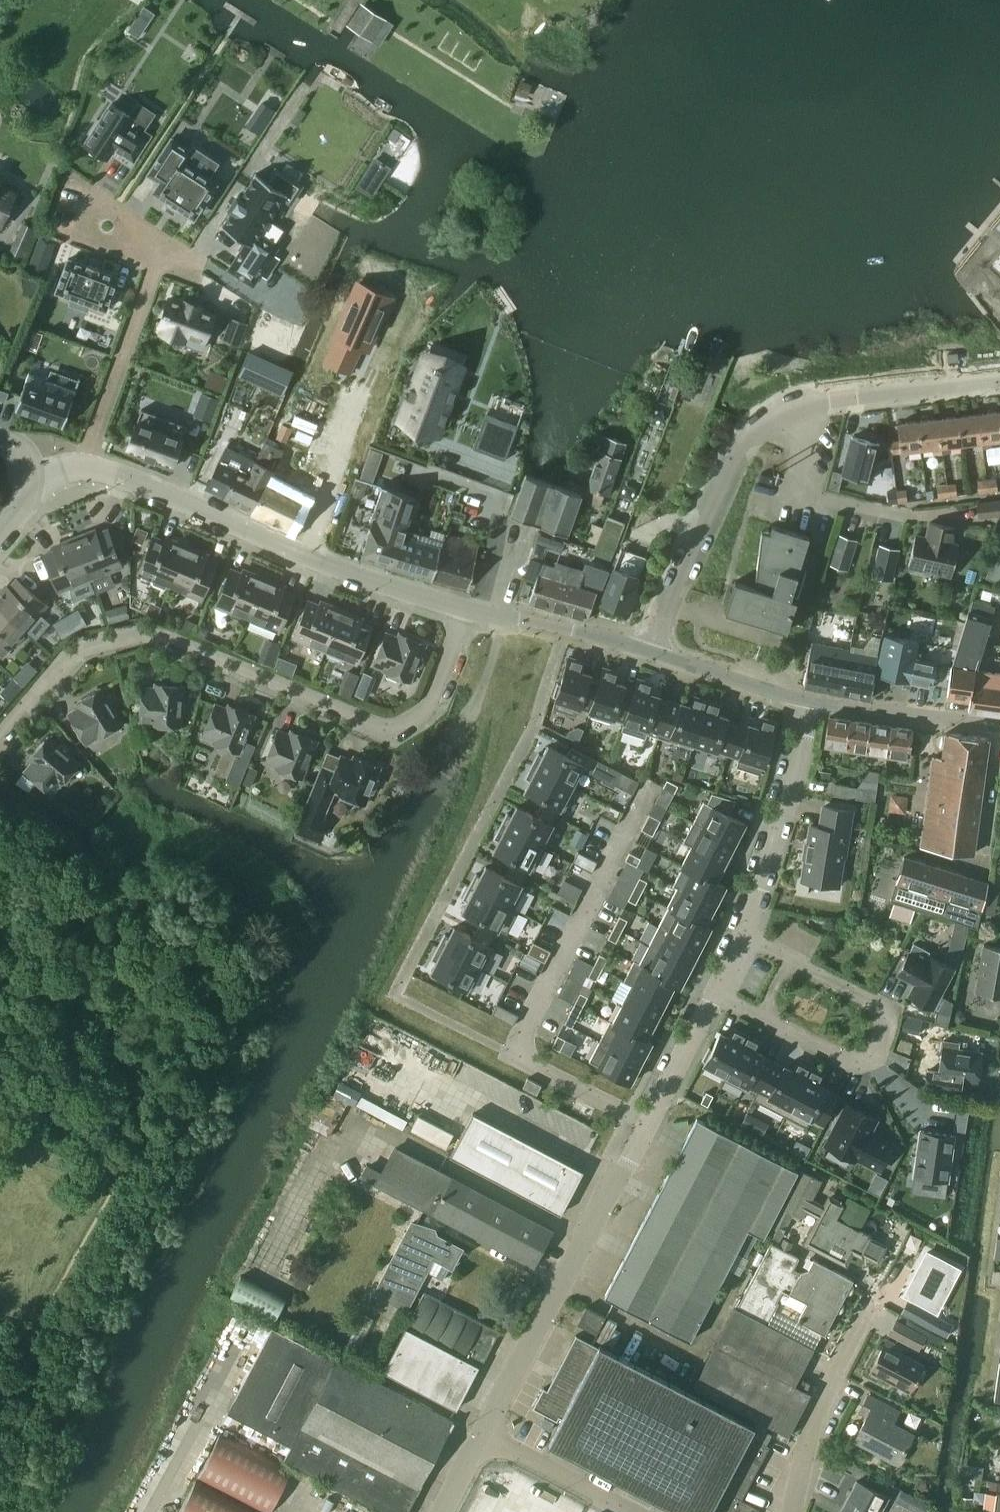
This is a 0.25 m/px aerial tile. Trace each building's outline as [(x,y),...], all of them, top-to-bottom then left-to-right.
[(143,7),(137,18),(147,25),(154,14),(143,7)] [(374,13),(361,33),(372,41),(385,20),(374,13)] [(110,104),(99,121),(96,119),(88,132),(91,134),(84,145),(107,159),(114,149),(132,161),(149,136),(142,131),(153,114),(138,104),(129,117),(110,104)] [(254,118),(248,128),(260,136),(267,126),(254,118)] [(178,208),(179,207),(194,216),(201,206),(204,208),(213,195),(210,193),(216,183),(185,162),(192,151),(172,138),(149,173),(161,180),(154,190),(169,200),(168,202),(178,208)] [(375,158),(357,186),(373,196),(391,168),(375,158)] [(253,283),(276,247),(258,236),(283,197),(290,202),(301,186),(276,170),(268,181),(255,173),(240,197),(237,196),(230,207),(232,209),(222,225),(248,242),(230,268),(253,283)] [(2,225),(16,194),(0,187),(0,224),(2,225)] [(41,238),(35,252),(50,258),(55,243),(41,238)] [(88,263),(87,265),(68,258),(56,291),(72,297),(70,303),(87,310),(89,303),(106,309),(117,277),(98,270),(99,268),(88,263)] [(342,321),(324,361),(349,372),(361,347),(366,350),(380,317),(373,314),(383,292),(359,282),(349,304),(346,302),(338,320),(342,321)] [(184,304),(169,298),(159,325),(163,326),(160,333),(183,341),(186,334),(204,341),(214,315),(199,309),(200,306),(185,300),(184,304)] [(224,340),(237,345),(246,323),(232,318),(224,340)] [(958,360),(957,354),(957,352),(947,354),(947,355),(948,362),(958,360)] [(283,393),(292,373),(249,353),(239,373),(283,393)] [(407,397),(399,421),(413,426),(413,428),(414,428),(415,427),(422,429),(421,431),(422,431),(423,430),(438,435),(442,423),(444,423),(444,422),(443,421),(446,413),(447,414),(448,413),(446,412),(451,400),(452,401),(452,399),(451,399),(454,391),(455,391),(456,390),(455,389),(461,373),(441,366),(442,365),(435,362),(434,363),(422,358),(411,386),(410,386),(410,387),(411,387),(408,396),(407,395),(406,396),(407,397)] [(29,372),(15,410),(62,427),(77,386),(76,385),(75,388),(48,378),(48,377),(46,376),(45,380),(30,374),(30,373),(29,372)] [(694,398),(701,378),(688,373),(681,393),(694,398)] [(5,401),(8,392),(0,389),(0,400),(5,401)] [(126,451),(172,467),(187,425),(141,409),(126,451)] [(979,413),(983,448),(991,447),(990,441),(999,440),(999,418),(999,411),(980,413),(979,413)] [(485,413),(472,448),(481,451),(505,460),(518,424),(485,413)] [(979,413),(959,416),(962,444),(973,443),(974,449),(983,448),(979,413)] [(959,416),(939,418),(942,452),(951,452),(950,445),(962,444),(959,416)] [(939,418),(918,420),(921,449),(933,447),(933,453),(942,452),(939,418)] [(900,441),(890,442),(891,452),(921,449),(918,420),(898,422),(900,441)] [(600,450),(587,487),(589,487),(591,488),(588,497),(588,498),(603,503),(606,493),(609,494),(622,458),(621,458),(626,443),(606,435),(601,451),(600,450)] [(852,435),(842,473),(870,480),(876,458),(892,457),(891,452),(890,442),(879,443),(852,435)] [(206,489),(251,512),(251,511),(253,512),(269,482),(285,451),(265,442),(256,461),(226,447),(206,489)] [(833,471),(829,488),(838,490),(842,473),(833,471)] [(527,476),(513,517),(540,527),(567,536),(581,495),(566,489),(549,483),(527,476)] [(996,478),(987,479),(988,492),(998,491),(996,478)] [(987,479),(977,480),(979,493),(988,492),(987,479)] [(269,482),(253,512),(290,529),(291,528),(290,527),(303,500),(287,491),(279,487),(269,482)] [(956,483),(946,484),(948,497),(957,496),(956,483)] [(946,484),(937,486),(938,498),(948,497),(946,484)] [(416,500),(377,486),(367,517),(373,520),(373,521),(406,531),(416,500)] [(897,503),(907,502),(906,489),(896,490),(897,503)] [(888,504),(897,503),(896,490),(887,491),(888,504)] [(978,502),(979,516),(999,514),(999,500),(978,502)] [(587,552),(586,557),(608,566),(624,526),(606,519),(603,527),(600,536),(596,544),(595,549),(589,547),(587,552)] [(391,567),(399,542),(404,543),(404,542),(403,542),(406,531),(373,521),(361,558),(391,567)] [(915,536),(908,567),(951,577),(958,546),(951,544),(955,529),(930,523),(926,538),(915,536)] [(74,537),(90,578),(92,577),(95,580),(106,576),(107,572),(122,566),(107,529),(87,537),(86,533),(74,537)] [(536,537),(534,543),(560,552),(562,548),(564,540),(538,531),(536,537)] [(432,579),(467,588),(480,545),(447,535),(443,548),(432,579)] [(828,565),(847,571),(857,541),(838,535),(828,565)] [(170,586),(187,545),(175,540),(173,544),(153,536),(138,573),(153,579),(154,583),(164,587),(167,585),(170,586)] [(58,591),(90,578),(74,537),(62,542),(63,546),(44,554),(58,591)] [(432,579),(443,548),(409,538),(408,543),(404,542),(404,543),(399,542),(391,567),(392,567),(432,579)] [(187,545),(170,586),(201,599),(216,562),(197,554),(198,550),(187,545)] [(872,575),(892,579),(899,550),(879,545),(872,575)] [(602,606),(629,615),(636,595),(634,594),(647,558),(622,549),(602,606)] [(533,588),(529,602),(551,609),(584,618),(587,619),(589,614),(591,608),(597,592),(601,593),(606,578),(556,562),(555,566),(543,561),(542,563),(541,566),(538,574),(538,573),(533,588)] [(248,618),(265,577),(252,572),(251,576),(231,568),(216,605),(231,611),(231,615),(242,619),(245,617),(248,618)] [(265,577),(248,618),(279,631),(294,594),(274,586),(276,582),(265,577)] [(24,631),(46,604),(16,579),(2,595),(0,593),(0,610),(24,631)] [(736,581),(726,613),(787,632),(797,600),(790,598),(792,592),(759,582),(757,587),(736,581)] [(325,650),(342,609),(330,604),(328,608),(309,600),(293,637),(325,650)] [(946,697),(949,698),(969,701),(968,711),(999,715),(999,673),(977,669),(995,607),(972,600),(965,620),(952,664),(946,697)] [(116,607),(106,610),(109,623),(119,621),(116,607)] [(342,609),(325,650),(356,663),(371,626),(352,618),(353,614),(342,609)] [(24,631),(0,610),(0,654),(2,656),(13,644),(17,645),(24,636),(23,632),(24,631)] [(76,611),(65,617),(73,632),(85,625),(76,611)] [(63,618),(53,625),(61,639),(72,633),(63,618)] [(187,620),(184,627),(192,631),(196,623),(187,620)] [(406,636),(405,640),(386,632),(373,664),(384,669),(384,670),(386,671),(387,675),(397,679),(400,677),(410,681),(415,668),(419,667),(422,660),(420,657),(425,644),(406,636)] [(887,635),(878,676),(932,687),(938,662),(917,658),(920,642),(887,635)] [(850,650),(812,643),(804,686),(842,694),(847,668),(846,666),(850,650)] [(870,699),(878,656),(850,650),(846,666),(847,668),(842,694),(870,699)] [(262,653),(259,660),(272,665),(275,659),(262,653)] [(555,699),(552,708),(576,716),(579,707),(583,708),(582,713),(588,715),(600,679),(589,675),(590,673),(580,670),(583,661),(569,656),(561,681),(560,683),(557,682),(553,695),(556,696),(555,699)] [(279,658),(275,668),(282,671),(286,661),(279,658)] [(624,721),(634,689),(623,686),(624,684),(614,681),(617,671),(603,667),(600,679),(588,715),(612,722),(613,718),(624,721)] [(648,729),(658,732),(668,700),(658,697),(658,695),(649,692),(652,682),(638,678),(634,689),(624,721),(621,730),(645,738),(648,729)] [(12,679),(4,688),(14,696),(22,687),(12,679)] [(180,725),(183,685),(163,684),(163,688),(143,687),(140,721),(152,722),(152,723),(154,723),(156,727),(167,728),(170,724),(180,725)] [(343,684),(339,693),(350,698),(354,689),(343,684)] [(103,738),(113,732),(113,728),(121,723),(101,688),(83,699),(86,703),(69,713),(86,743),(97,736),(97,737),(99,736),(103,738)] [(694,743),(708,700),(694,696),(691,705),(681,702),(680,704),(668,700),(658,732),(657,736),(693,748),(694,743)] [(728,754),(738,722),(726,719),(727,717),(717,714),(720,704),(708,700),(694,743),(728,754)] [(236,707),(234,711),(216,704),(202,735),(213,740),(213,741),(215,742),(216,746),(226,750),(229,748),(239,752),(254,715),(236,707)] [(846,749),(850,720),(830,716),(825,746),(846,749)] [(738,722),(728,754),(740,758),(737,767),(760,774),(763,765),(764,762),(767,763),(771,750),(768,749),(777,722),(762,717),(759,727),(750,724),(749,726),(748,725),(738,722)] [(867,752),(871,723),(850,720),(846,749),(867,752)] [(887,755),(892,726),(871,723),(867,752),(887,755)] [(909,758),(913,729),(892,726),(887,755),(909,758)] [(299,733),(297,737),(278,729),(265,761),(276,766),(276,767),(278,768),(279,772),(289,776),(292,774),(302,778),(317,741),(299,733)] [(935,756),(923,846),(974,853),(990,739),(947,733),(944,758),(935,756)] [(58,746),(48,737),(35,752),(38,755),(25,770),(51,793),(59,783),(60,784),(62,782),(65,783),(73,774),(72,770),(78,763),(68,754),(68,750),(62,744),(58,746)] [(538,752),(532,764),(554,776),(572,785),(582,765),(590,769),(595,760),(571,747),(567,755),(548,745),(543,755),(538,752)] [(334,771),(322,766),(307,804),(325,811),(334,790),(339,792),(339,793),(341,794),(341,798),(352,802),(355,800),(364,804),(380,767),(361,759),(360,763),(341,755),(334,771)] [(530,780),(525,789),(544,799),(540,807),(556,816),(560,808),(564,810),(576,787),(572,785),(554,776),(532,764),(525,777),(530,780)] [(603,779),(602,781),(613,786),(621,772),(610,766),(603,779)] [(815,770),(814,777),(830,780),(831,773),(816,770),(815,770)] [(662,775),(658,783),(662,786),(667,777),(662,775)] [(674,793),(678,785),(667,779),(663,787),(674,793)] [(835,783),(833,795),(874,802),(877,781),(863,779),(857,787),(835,783)] [(703,801),(693,822),(732,843),(734,844),(740,832),(738,832),(740,827),(742,823),(744,824),(745,823),(728,814),(736,800),(712,793),(708,801),(707,803),(703,801)] [(507,813),(500,825),(518,835),(545,848),(556,826),(552,824),(556,816),(540,807),(536,815),(516,806),(511,815),(507,813)] [(837,887),(850,811),(824,807),(821,827),(811,826),(802,881),(837,887)] [(307,810),(298,831),(311,836),(319,816),(307,810)] [(660,819),(649,813),(645,821),(656,827),(660,819)] [(656,827),(645,821),(641,829),(652,835),(656,827)] [(693,822),(683,841),(727,864),(733,853),(730,852),(734,844),(732,843),(693,822)] [(498,840),(493,850),(513,860),(509,868),(524,876),(529,868),(533,870),(545,848),(518,835),(500,825),(494,838),(498,840)] [(722,874),(727,864),(683,841),(691,846),(681,865),(683,866),(691,870),(692,870),(713,881),(713,880),(715,880),(719,872),(722,874)] [(578,852),(572,862),(592,872),(597,862),(578,852)] [(640,858),(629,852),(625,860),(636,865),(640,858)] [(903,856),(890,901),(893,902),(914,908),(977,928),(981,912),(987,887),(988,881),(903,856)] [(475,873),(469,885),(496,899),(514,908),(525,887),(520,884),(524,876),(509,868),(504,876),(485,866),(480,876),(475,873)] [(725,886),(715,880),(713,880),(713,881),(692,870),(691,870),(683,866),(673,885),(677,887),(714,906),(725,886)] [(641,892),(647,881),(639,877),(633,888),(641,892)] [(467,901),(462,910),(481,920),(477,928),(493,937),(497,928),(506,933),(518,910),(514,908),(496,899),(469,885),(463,898),(467,901)] [(705,924),(714,906),(677,887),(667,906),(668,907),(671,909),(677,912),(677,911),(704,925),(705,924)] [(987,887),(981,912),(994,915),(999,890),(987,887)] [(635,903),(641,892),(633,888),(628,899),(635,903)] [(705,924),(704,925),(677,911),(677,912),(671,909),(668,907),(659,925),(698,946),(698,947),(700,948),(710,927),(705,924)] [(627,919),(619,915),(614,926),(621,930),(627,919)] [(955,922),(952,933),(966,936),(968,925),(955,922)] [(695,956),(700,948),(698,947),(698,946),(659,925),(649,945),(693,968),(698,957),(695,956)] [(444,934),(438,946),(456,955),(482,969),(494,947),(489,945),(493,937),(477,928),(473,936),(454,926),(449,936),(444,934)] [(621,930),(614,926),(608,938),(616,942),(621,930)] [(909,952),(897,975),(914,983),(908,995),(913,998),(912,1001),(926,1008),(927,1006),(932,1009),(936,1010),(950,1013),(952,1000),(940,994),(954,968),(929,955),(931,952),(914,943),(909,952)] [(984,944),(976,992),(984,993),(986,997),(994,998),(998,996),(999,996),(999,947),(984,944)] [(688,978),(693,968),(649,945),(639,963),(648,967),(647,968),(673,982),(674,983),(680,986),(685,976),(688,978)] [(436,961),(431,971),(452,981),(450,984),(462,991),(464,988),(471,991),(482,969),(456,955),(438,946),(431,959),(436,961)] [(607,958),(599,954),(594,965),(601,969),(607,958)] [(648,967),(639,963),(634,960),(623,981),(632,985),(665,1002),(674,983),(673,982),(647,968),(648,967)] [(596,980),(601,969),(594,965),(588,976),(596,980)] [(665,1002),(632,985),(622,1004),(658,1022),(663,1012),(660,1010),(665,1002)] [(587,996),(580,992),(574,1003),(582,1007),(587,996)] [(497,1003),(491,1014),(513,1025),(518,1015),(497,1003)] [(576,1018),(582,1007),(574,1003),(568,1014),(576,1018)] [(653,1033),(658,1022),(622,1004),(613,1022),(612,1024),(617,1027),(618,1026),(643,1039),(644,1038),(645,1039),(650,1031),(653,1033)] [(903,1015),(899,1029),(919,1034),(922,1020),(903,1015)] [(651,1042),(645,1039),(644,1038),(643,1039),(618,1026),(617,1027),(612,1024),(613,1022),(610,1021),(599,1041),(640,1062),(651,1042)] [(709,1047),(702,1059),(703,1059),(705,1061),(704,1063),(725,1074),(745,1034),(734,1028),(729,1037),(720,1032),(712,1049),(709,1047)] [(725,1074),(722,1078),(745,1090),(747,1085),(757,1091),(772,1061),(762,1056),(763,1054),(754,1050),(759,1041),(745,1034),(725,1074)] [(560,1050),(565,1039),(558,1035),(552,1046),(560,1050)] [(928,1070),(926,1086),(956,1091),(958,1079),(978,1082),(983,1054),(958,1050),(960,1043),(944,1040),(943,1048),(939,1072),(928,1070)] [(640,1062),(599,1041),(589,1061),(602,1068),(601,1071),(613,1077),(614,1074),(630,1082),(640,1062)] [(757,1091),(752,1099),(785,1116),(801,1085),(810,1067),(798,1061),(793,1070),(784,1065),(783,1067),(772,1061),(757,1091)] [(801,1085),(785,1116),(806,1127),(810,1118),(822,1125),(838,1095),(826,1089),(827,1087),(818,1083),(823,1074),(810,1067),(801,1085)] [(527,1078),(522,1087),(536,1095),(541,1085),(527,1078)] [(706,1092),(700,1102),(707,1106),(713,1095),(706,1092)] [(876,1119),(846,1103),(824,1144),(855,1160),(856,1158),(880,1170),(893,1144),(870,1132),(876,1119)] [(583,1171),(473,1113),(451,1156),(560,1214),(583,1171)] [(418,1115),(410,1130),(446,1148),(454,1134),(418,1115)] [(957,1115),(955,1130),(965,1132),(967,1116),(957,1115)] [(652,1205),(605,1295),(690,1340),(727,1268),(736,1251),(748,1229),(758,1234),(763,1237),(765,1233),(780,1206),(798,1171),(697,1118),(659,1192),(652,1205)] [(761,1120),(755,1132),(762,1136),(768,1124),(761,1120)] [(954,1134),(920,1130),(914,1176),(947,1181),(954,1134)] [(791,1151),(804,1158),(810,1147),(796,1140),(791,1151)] [(379,1185),(535,1266),(554,1231),(397,1150),(385,1173),(367,1163),(360,1176),(379,1185)] [(798,1171),(780,1206),(794,1213),(801,1217),(803,1218),(807,1210),(811,1212),(816,1215),(820,1217),(806,1243),(821,1250),(827,1237),(854,1252),(862,1255),(863,1253),(877,1261),(885,1246),(871,1238),(872,1237),(859,1230),(847,1224),(837,1219),(845,1205),(830,1197),(826,1206),(812,1198),(821,1181),(799,1170),(798,1171)] [(845,1205),(837,1219),(847,1224),(859,1230),(867,1214),(846,1203),(845,1205)] [(780,1206),(765,1233),(780,1240),(784,1232),(782,1231),(786,1224),(788,1225),(792,1217),(794,1213),(780,1206)] [(413,1224),(376,1293),(407,1310),(427,1272),(426,1271),(433,1257),(451,1266),(460,1250),(413,1224)] [(748,1229),(736,1251),(746,1257),(758,1234),(748,1229)] [(771,1244),(736,1309),(767,1324),(775,1308),(778,1302),(776,1301),(782,1290),(807,1303),(798,1320),(821,1332),(824,1334),(828,1327),(853,1280),(814,1259),(809,1268),(801,1272),(799,1275),(790,1271),(797,1258),(788,1253),(779,1248),(771,1244)] [(918,1274),(907,1296),(924,1305),(937,1311),(953,1280),(951,1279),(956,1267),(926,1253),(916,1273),(918,1274)] [(301,1271),(294,1283),(306,1289),(313,1277),(301,1271)] [(231,1296),(276,1319),(286,1299),(242,1275),(231,1296)] [(425,1292),(384,1371),(456,1408),(478,1366),(480,1367),(481,1365),(499,1331),(425,1292)] [(506,1301),(495,1322),(513,1331),(524,1310),(506,1301)] [(581,1317),(577,1323),(597,1334),(605,1317),(586,1306),(583,1312),(581,1317)] [(644,1491),(683,1511),(752,1511),(750,1511),(753,1505),(741,1500),(770,1446),(767,1444),(772,1434),(766,1430),(768,1425),(788,1436),(810,1393),(795,1385),(814,1350),(768,1326),(736,1309),(695,1388),(758,1421),(754,1429),(740,1422),(717,1466),(698,1456),(696,1460),(669,1446),(644,1491)] [(925,1309),(919,1321),(946,1335),(953,1324),(925,1309)] [(363,1313),(348,1340),(360,1346),(374,1319),(363,1313)] [(896,1321),(890,1333),(919,1348),(923,1339),(925,1336),(904,1325),(896,1321)] [(292,1446),(299,1433),(337,1361),(273,1327),(229,1413),(292,1446)] [(544,1388),(534,1408),(558,1421),(559,1417),(562,1419),(550,1442),(644,1491),(669,1446),(696,1460),(698,1456),(717,1466),(740,1422),(577,1336),(548,1391),(544,1388)] [(886,1339),(870,1371),(909,1392),(924,1364),(900,1352),(902,1348),(886,1339)] [(417,1493),(454,1422),(337,1361),(299,1433),(417,1493)] [(867,1416),(854,1440),(897,1463),(913,1434),(893,1424),(899,1412),(868,1395),(859,1412),(867,1416)] [(221,1433),(197,1478),(262,1511),(270,1511),(292,1470),(221,1433)] [(417,1493),(299,1433),(292,1446),(285,1459),(387,1511),(407,1511),(417,1493)] [(962,1463),(961,1476),(968,1477),(970,1464),(962,1463)] [(196,1481),(179,1511),(256,1511),(196,1481)] [(888,1498),(856,1481),(842,1508),(845,1509),(843,1511),(881,1511),(888,1498)] [(960,1497),(958,1507),(971,1509),(972,1498),(960,1497)]
